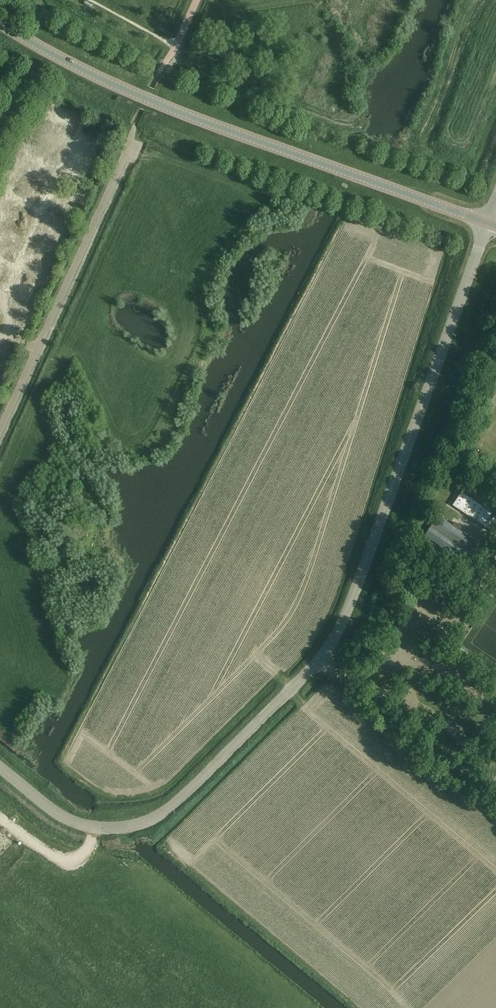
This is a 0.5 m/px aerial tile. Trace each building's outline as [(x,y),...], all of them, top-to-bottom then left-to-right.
[(3,207),(9,191),(0,187),(0,206),(3,207)] [(72,209),(75,203),(68,200),(65,206),(72,209)] [(55,221),(62,223),(65,210),(52,207),(47,228),(53,229),(55,221)] [(26,208),(18,213),(28,226),(35,221),(26,208)] [(2,229),(4,226),(12,230),(16,225),(0,215),(0,228),(2,229)] [(12,252),(23,234),(17,231),(6,248),(12,252)] [(48,245),(64,252),(69,239),(52,233),(48,245)] [(43,259),(59,264),(62,256),(46,251),(43,259)] [(48,268),(38,267),(36,281),(46,282),(48,268)] [(7,352),(4,356),(14,362),(16,357),(7,352)] [(6,362),(3,369),(11,372),(14,365),(6,362)] [(3,385),(8,372),(0,369),(0,384),(3,385)] [(488,502),(494,491),(472,477),(465,487),(488,502)] [(452,505),(493,533),(495,528),(495,516),(461,492),(452,505)] [(437,516),(425,535),(459,558),(472,539),(458,530),(460,526),(454,522),(452,526),(437,516)] [(0,841),(0,861),(1,861),(5,857),(2,854),(12,842),(4,836),(0,841)] [(45,888),(44,894),(48,895),(48,893),(58,896),(63,876),(53,874),(49,889),(45,888)] [(83,893),(82,899),(86,900),(86,898),(96,901),(100,881),(91,879),(87,894),(83,893)] [(147,901),(134,916),(142,923),(141,924),(144,927),(148,922),(145,919),(155,908),(147,901)] [(177,927),(164,942),(172,949),(171,950),(174,953),(178,948),(175,946),(185,934),(177,927)] [(77,959),(74,965),(78,966),(79,965),(88,969),(96,950),(86,946),(80,961),(77,959)] [(96,950),(88,969),(97,972),(96,974),(100,976),(103,970),(99,968),(105,954),(96,950)] [(208,953),(194,968),(202,975),(201,976),(204,979),(208,974),(205,972),(215,960),(208,953)] [(33,969),(27,977),(39,987),(36,990),(41,994),(43,990),(42,989),(49,982),(33,969)] [(217,982),(213,987),(216,990),(217,988),(225,995),(238,980),(230,973),(220,985),(217,982)] [(134,977),(121,992),(128,999),(127,1000),(130,1003),(134,998),(131,995),(142,984),(134,977)] [(7,1000),(17,1007),(26,1007),(28,1005),(30,1006),(32,1003),(28,999),(25,1002),(13,992),(7,1000)] [(164,1003),(157,997),(147,1007),(160,1007),(164,1003)] [(268,1006),(261,999),(253,1007),(266,1007),(268,1006)] [(0,1007),(1,1007),(17,1007),(7,1000),(0,1007)]
